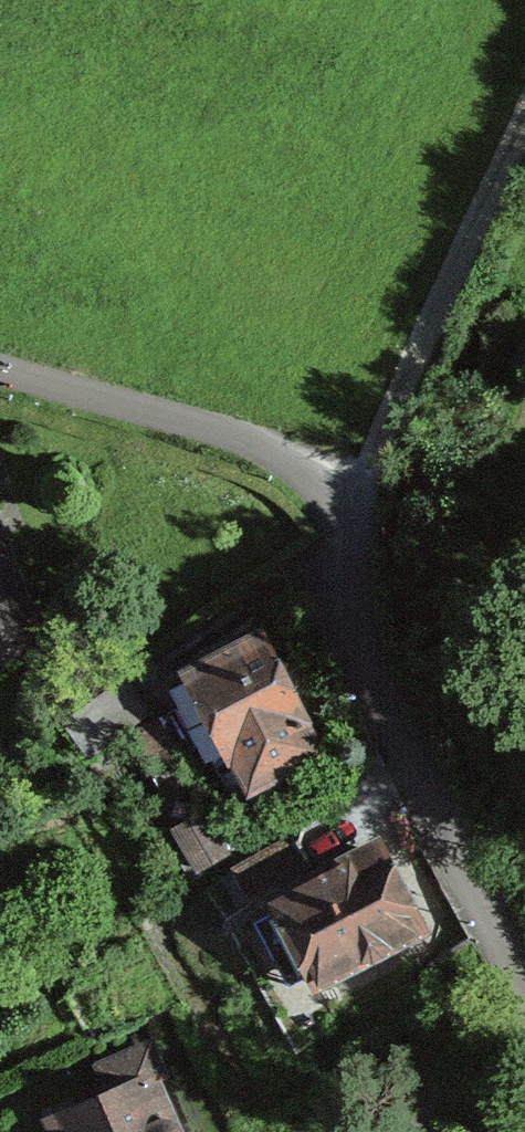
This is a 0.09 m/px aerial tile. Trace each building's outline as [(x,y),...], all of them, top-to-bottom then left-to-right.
[(54,644),(4,519),(0,514),(0,663),(54,644)] [(304,719),(261,636),(186,675),(229,759),(232,757),(249,790),(319,754),(302,721),(304,719)] [(146,715),(121,682),(66,722),(90,756),(146,715)] [(205,813),(175,829),(197,869),(227,852),(205,813)] [(252,899),(309,869),(293,839),(236,869),(252,899)] [(415,930),(401,903),(404,902),(391,878),(388,879),(374,852),(275,903),(316,981),(360,958),(369,959),(377,957),(384,952),(388,944),(415,930)] [(18,1098),(33,1131),(184,1131),(145,1043),(18,1098)]
